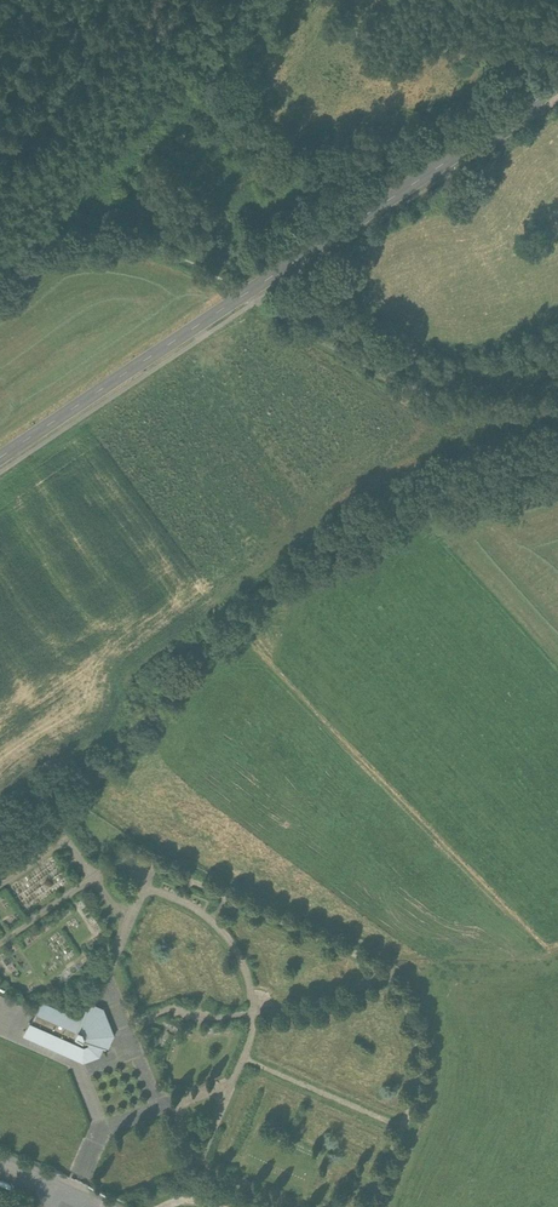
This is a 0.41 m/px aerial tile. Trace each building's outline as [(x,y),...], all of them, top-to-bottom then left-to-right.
[(105,1011),(89,1004),(81,1023),(39,1004),(35,1015),(24,1038),(86,1065),(101,1058),(112,1036),(105,1011)]
